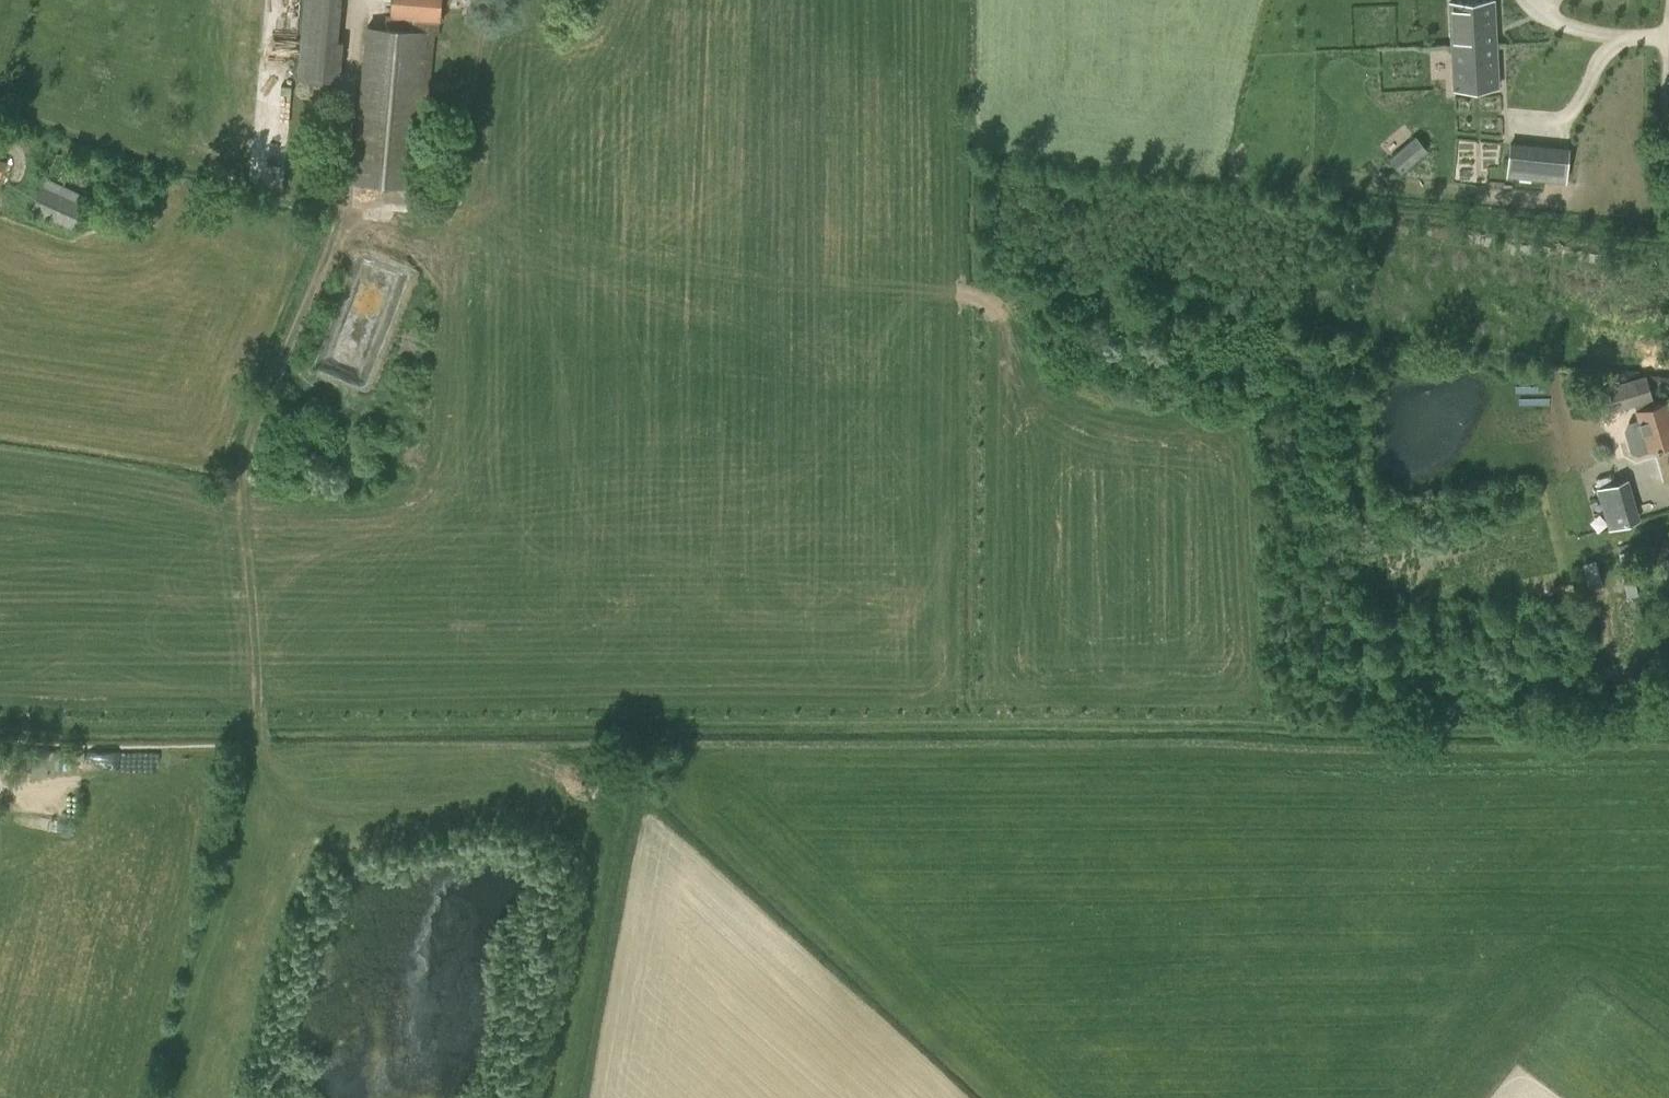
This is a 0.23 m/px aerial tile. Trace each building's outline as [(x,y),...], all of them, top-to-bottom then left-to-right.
[(338,41),(341,0),(303,0),(296,78),(339,82),(343,41),(338,41)] [(390,27),(365,25),(352,183),(421,189),(435,32),(436,22),(439,22),(441,0),(392,0),(390,27)] [(1452,45),(1495,43),(1493,0),(1483,0),(1450,2),(1452,45)] [(1497,87),(1495,43),(1452,45),(1454,89),(1497,87)] [(1387,157),(1401,172),(1428,149),(1415,133),(1387,157)] [(1565,180),(1568,150),(1510,144),(1507,174),(1565,180)] [(47,178),(46,177),(31,209),(73,227),(87,197),(91,198),(102,173),(59,153),(47,178)] [(1655,405),(1645,374),(1607,385),(1615,410),(1634,405),(1638,419),(1627,422),(1624,430),(1629,450),(1636,454),(1647,450),(1668,444),(1668,411),(1666,402),(1655,405)] [(1624,481),(1598,488),(1610,527),(1636,520),(1624,481)]
